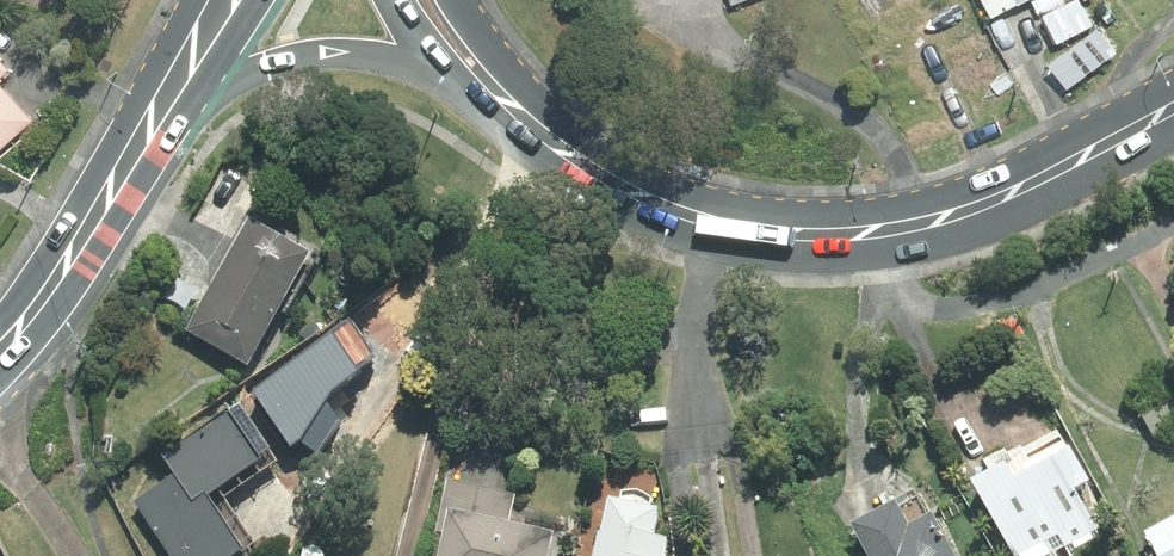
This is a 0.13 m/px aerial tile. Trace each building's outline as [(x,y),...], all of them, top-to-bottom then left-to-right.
[(884,43),(932,19),(944,43),(976,26),(962,0),(861,0),(884,43)] [(996,17),(1028,0),(987,0),(996,17)] [(1056,45),(1096,24),(1084,0),(1033,0),(1056,45)] [(37,122),(1,83),(14,70),(0,55),(0,156),(37,122)] [(319,258),(256,224),(194,336),(257,370),(319,258)] [(137,503),(173,555),(246,555),(253,552),(217,499),(276,459),(242,409),(168,459),(179,475),(137,503)] [(978,482),(1019,555),(1059,555),(1102,532),(1076,485),(1093,476),(1075,442),(1025,470),(1019,460),(978,482)] [(449,480),(443,510),(451,512),(442,555),(552,555),(557,532),(511,523),(517,494),(449,480)] [(615,496),(603,555),(668,555),(672,538),(659,535),(664,507),(650,504),(653,492),(628,487),(626,498),(615,496)] [(856,528),(870,555),(958,555),(936,512),(908,526),(898,507),(856,528)] [(1150,532),(1162,555),(1173,555),(1173,520),(1150,532)]
